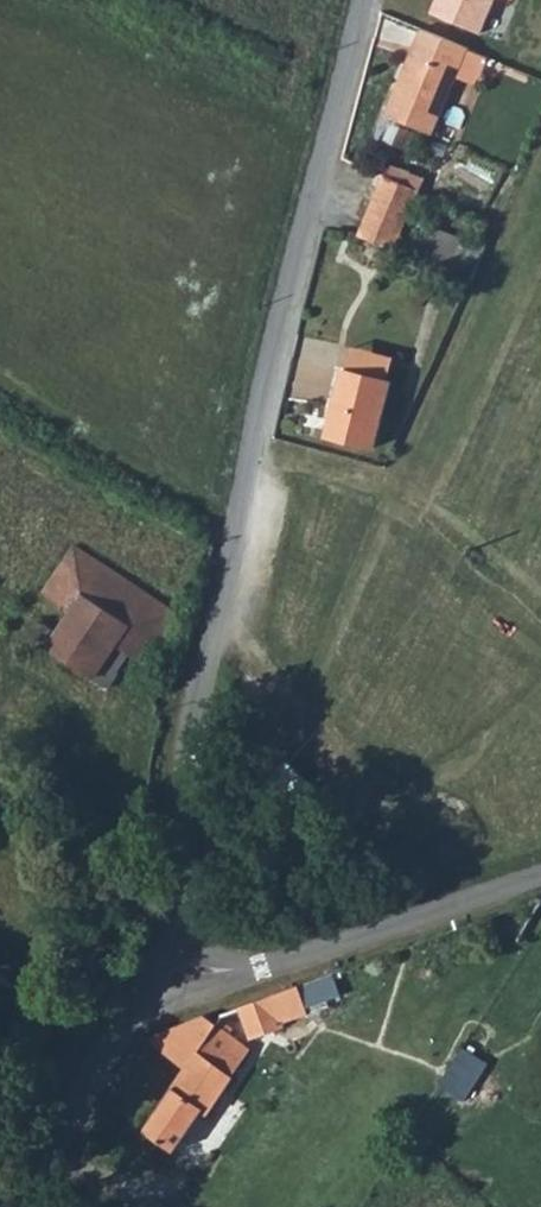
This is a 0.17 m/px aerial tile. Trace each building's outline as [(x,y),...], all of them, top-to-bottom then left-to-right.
[(430,14),(480,35),(494,0),(436,0),(430,14)] [(487,58),(419,30),(409,54),(412,55),(399,87),(396,85),(383,116),(431,135),(455,76),(474,85),(487,58)] [(409,54),(396,85),(399,87),(412,55),(409,54)] [(375,166),(347,239),(396,257),(419,195),(423,183),(375,166)] [(415,234),(406,260),(457,279),(466,252),(415,234)] [(322,432),(367,448),(398,366),(358,351),(353,371),(345,368),(322,432)] [(103,692),(112,679),(97,668),(109,648),(125,659),(139,667),(171,618),(72,552),(40,601),(67,619),(54,640),(39,630),(30,644),(103,692)] [(112,679),(125,659),(109,648),(97,668),(112,679)] [(236,1008),(244,1036),(290,1020),(280,993),(236,1008)] [(141,1041),(179,1068),(140,1133),(170,1153),(198,1110),(202,1113),(240,1048),(196,1014),(141,1041)] [(437,1087),(465,1103),(488,1063),(460,1047),(437,1087)]
